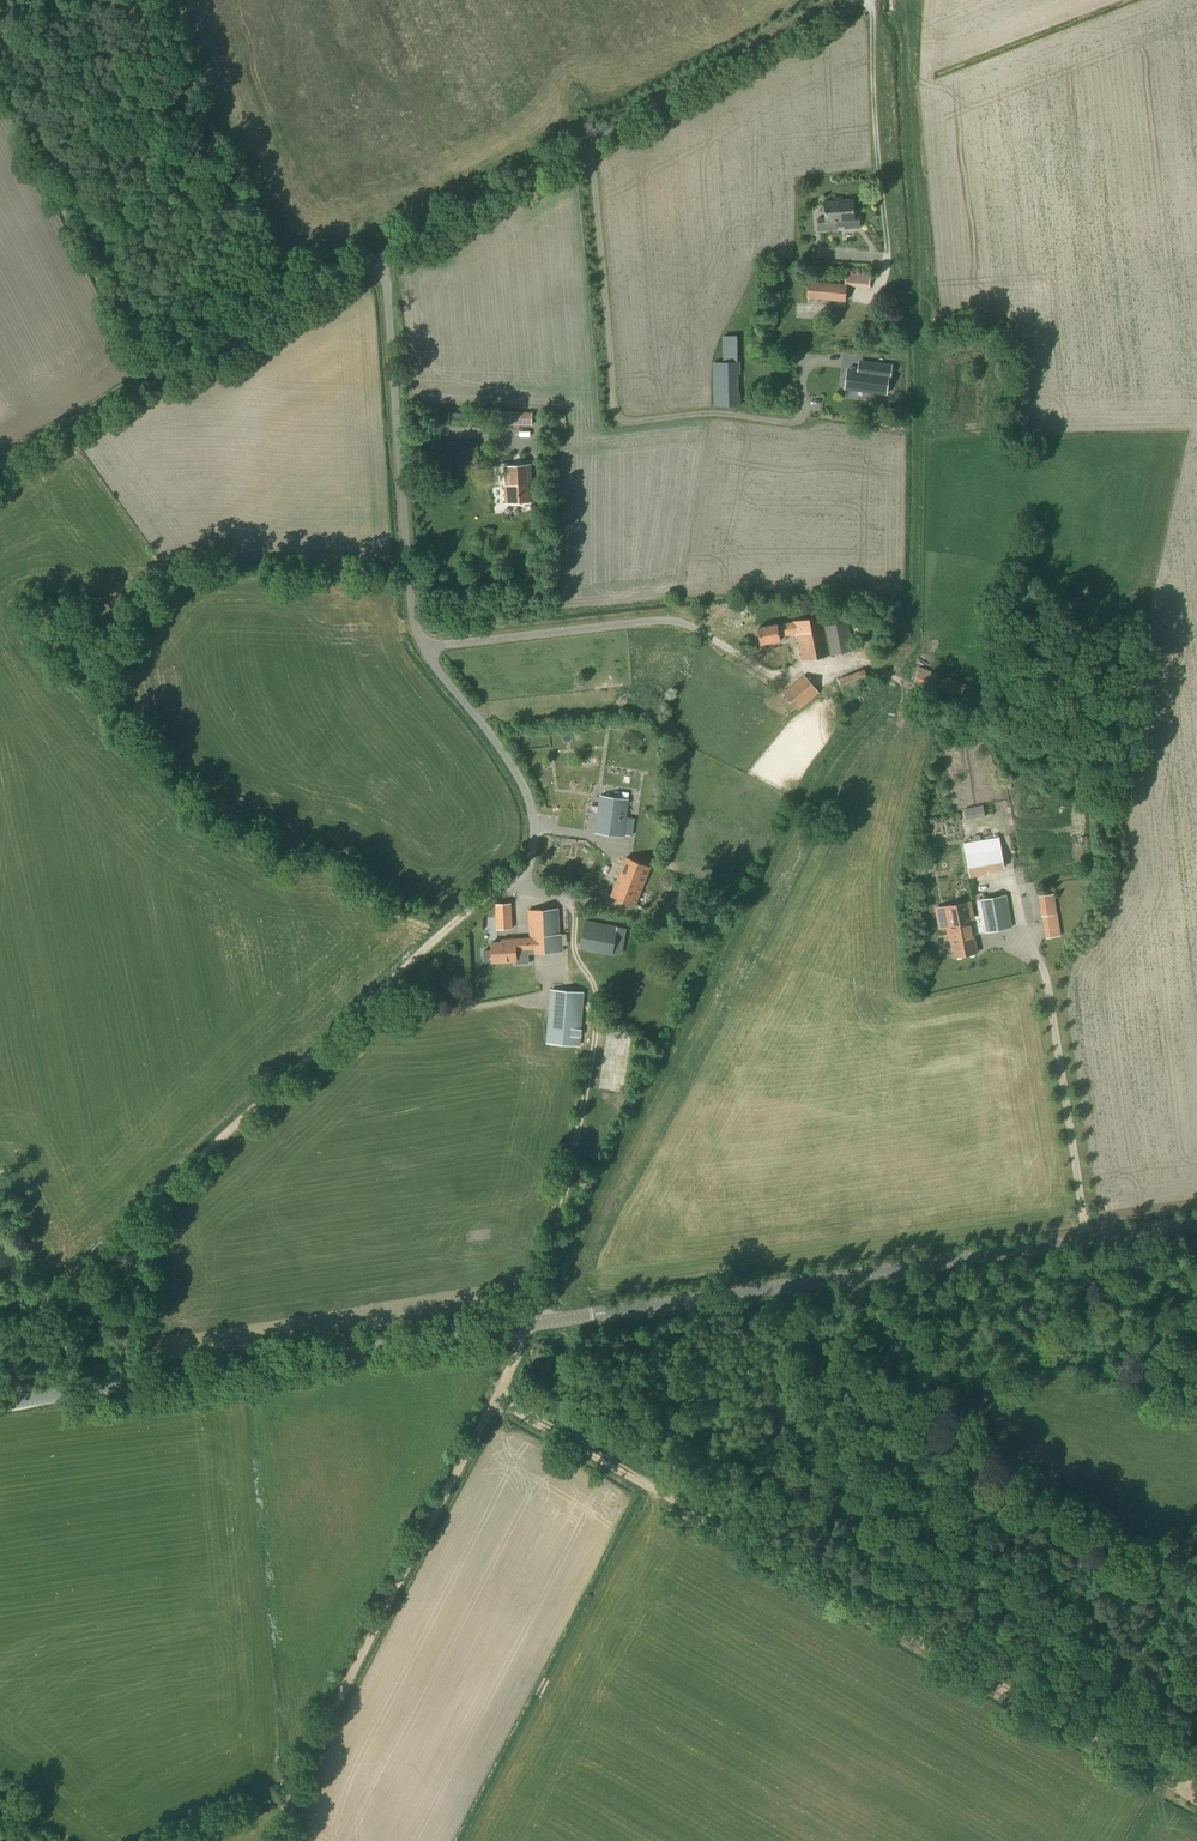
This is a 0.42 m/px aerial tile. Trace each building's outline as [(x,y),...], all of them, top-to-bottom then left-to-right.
[(854,217),(853,200),(825,201),(826,217),(817,218),(818,231),(837,230),(837,227),(844,227),(844,229),(860,228),(859,217),(854,217)] [(868,289),(869,274),(846,272),(845,284),(809,281),(807,298),(845,302),(847,286),(856,287),(868,289)] [(739,361),(738,361),(737,335),(723,336),(723,362),(713,362),(714,406),(740,405),(739,361)] [(837,370),(837,377),(850,376),(848,356),(813,358),(814,372),(837,370)] [(859,361),(858,370),(854,370),(851,389),(886,394),(888,376),(890,376),(891,365),(879,364),(859,361)] [(823,379),(828,390),(836,386),(831,375),(823,379)] [(532,426),(533,412),(501,411),(500,425),(532,426)] [(560,432),(571,431),(570,414),(559,414),(560,432)] [(551,432),(552,419),(542,419),(542,432),(551,432)] [(534,483),(532,464),(504,466),(505,485),(504,485),(505,504),(535,502),(534,483)] [(826,625),(824,615),(792,621),(792,622),(777,624),(758,628),(761,644),(780,640),(780,637),(793,634),(793,635),(796,634),(802,661),(854,651),(848,621),(826,625)] [(982,709),(988,693),(919,666),(913,683),(982,709)] [(798,711),(819,693),(804,675),(783,693),(798,711)] [(624,837),(629,799),(599,795),(595,833),(624,837)] [(969,806),(976,804),(974,796),(967,798),(969,806)] [(970,874),(1004,868),(999,836),(964,842),(970,874)] [(618,877),(643,886),(650,867),(626,857),(618,877)] [(636,906),(643,886),(618,877),(611,896),(636,906)] [(689,907),(698,896),(681,882),(672,893),(689,907)] [(977,953),(973,934),(986,932),(986,933),(1012,928),(1006,895),(980,899),(975,900),(978,915),(974,916),(971,901),(969,901),(969,902),(934,908),(938,930),(946,929),(948,939),(951,938),(954,957),(977,953)] [(496,930),(513,929),(511,903),(495,904),(496,930)] [(534,954),(563,952),(562,934),(560,934),(558,908),(527,910),(528,932),(530,932),(530,937),(515,938),(508,939),(509,941),(491,942),(492,962),(516,961),(516,951),(534,950),(534,954)] [(1046,938),(1059,936),(1056,914),(1043,916),(1046,938)] [(612,954),(617,926),(585,920),(580,948),(612,954)] [(1015,932),(1007,933),(1007,940),(1016,939),(1015,932)] [(446,985),(452,975),(460,959),(450,953),(448,958),(436,979),(446,985)] [(580,1047),(584,992),(551,989),(547,1043),(580,1047)]
